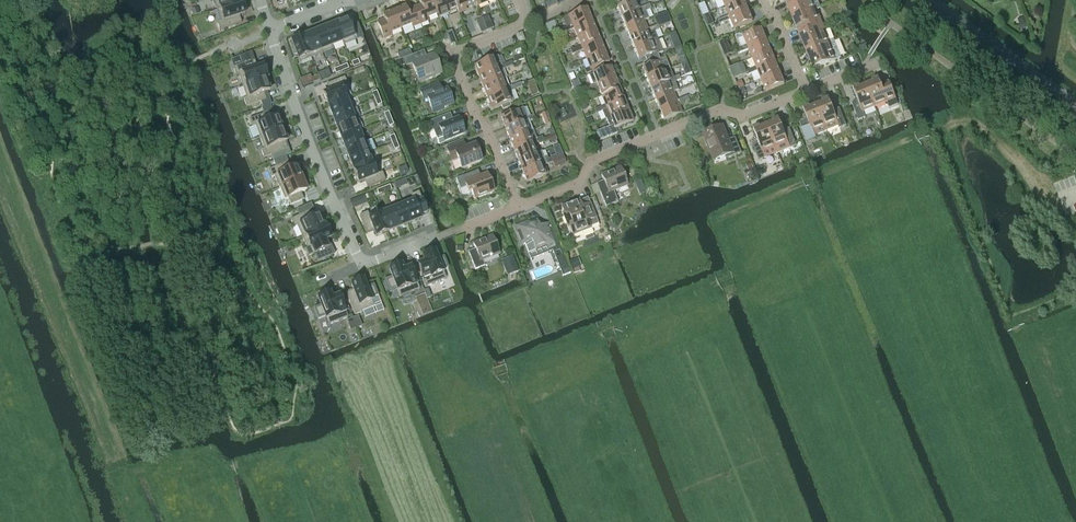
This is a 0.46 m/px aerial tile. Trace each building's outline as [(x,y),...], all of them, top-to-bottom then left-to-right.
[(216,10),(219,9),(241,2),(241,0),(240,1),(240,0),(213,0),(216,10)] [(421,25),(428,22),(427,18),(438,13),(433,0),(420,0),(421,4),(414,7),(421,25)] [(438,13),(448,9),(450,13),(457,10),(458,9),(454,0),(433,0),(438,13)] [(457,10),(458,13),(467,10),(465,7),(476,3),(477,3),(475,0),(454,0),(458,9),(457,10)] [(617,8),(621,18),(639,11),(640,12),(651,8),(649,4),(639,9),(635,0),(617,8)] [(719,22),(748,10),(744,0),(742,0),(725,7),(729,16),(718,20),(719,22)] [(792,18),(820,7),(819,4),(815,6),(812,0),(787,0),(786,0),(787,1),(789,6),(787,7),(792,18)] [(219,9),(216,10),(220,21),(217,22),(219,30),(241,23),(239,16),(245,14),(241,2),(219,9)] [(394,11),(401,28),(412,24),(413,27),(421,25),(414,7),(407,10),(406,6),(394,11)] [(798,28),(801,35),(823,25),(817,11),(821,9),(820,7),(792,18),(797,29),(798,28)] [(561,29),(562,31),(591,20),(587,9),(568,16),(572,25),(561,29)] [(748,10),(719,22),(720,24),(731,20),(734,29),(753,22),(748,10)] [(390,33),(401,28),(394,11),(383,15),(384,19),(377,22),(384,39),(392,36),(390,33)] [(621,18),(625,29),(644,21),(640,12),(639,11),(621,18)] [(483,18),(488,31),(494,28),(489,16),(483,18)] [(1017,19),(1020,29),(1028,27),(1025,16),(1017,19)] [(482,33),(488,31),(483,18),(477,21),(482,33)] [(356,40),(347,19),(336,24),(344,45),(356,40)] [(591,20),(562,31),(563,33),(574,29),(577,38),(596,30),(591,20)] [(625,29),(630,39),(648,32),(649,33),(654,31),(665,27),(664,23),(658,25),(652,27),(647,29),(644,21),(625,29)] [(344,45),(336,24),(325,28),(332,46),(343,42),(344,45)] [(801,41),(806,52),(834,41),(834,40),(829,42),(823,25),(801,35),(803,40),(801,41)] [(332,46),(325,28),(314,32),(322,54),(333,49),(332,46)] [(747,31),(734,36),(735,36),(740,49),(737,50),(737,52),(766,40),(761,29),(749,34),(747,31)] [(570,51),(571,53),(600,41),(596,30),(577,38),(581,47),(570,51)] [(447,34),(449,40),(451,45),(457,43),(452,31),(446,33),(447,34)] [(648,32),(630,39),(634,49),(657,40),(654,31),(649,33),(648,32)] [(322,54),(314,32),(302,37),(311,58),(322,54)] [(311,58),(302,37),(291,41),(300,63),(311,58)] [(670,52),(678,48),(679,48),(675,39),(666,43),(670,52)] [(644,58),(646,62),(659,57),(658,54),(663,52),(657,40),(634,49),(638,60),(644,58)] [(766,40),(737,52),(738,54),(749,50),(752,59),(771,51),(766,40)] [(600,41),(571,53),(572,55),(582,51),(586,59),(604,52),(600,41)] [(841,58),(834,41),(806,52),(811,63),(812,63),(815,69),(841,58)] [(400,60),(402,59),(412,55),(410,49),(398,54),(400,60)] [(746,72),(747,74),(775,62),(771,51),(752,59),(756,67),(746,72)] [(609,63),(604,52),(586,59),(590,68),(584,70),(586,74),(591,72),(591,70),(609,63)] [(427,58),(413,63),(420,81),(441,73),(434,55),(427,58)] [(475,66),(479,77),(500,69),(501,71),(503,70),(507,68),(505,64),(502,66),(498,56),(493,59),(475,66)] [(642,69),(646,79),(670,70),(664,57),(660,59),(659,57),(646,62),(648,66),(642,69)] [(254,61),(233,68),(236,76),(239,75),(243,88),(267,80),(268,79),(263,65),(257,67),(254,61)] [(775,62),(747,74),(747,76),(758,72),(762,80),(780,73),(775,62)] [(596,85),(591,86),(586,89),(587,93),(596,89),(598,88),(597,86),(615,79),(611,67),(592,75),(596,85)] [(479,77),(484,88),(505,79),(505,78),(506,78),(503,70),(501,71),(500,69),(479,77)] [(646,79),(651,90),(669,83),(670,84),(675,82),(680,80),(679,77),(687,74),(686,70),(679,73),(678,75),(673,77),(670,70),(646,79)] [(762,80),(766,92),(784,84),(780,73),(762,80)] [(329,92),(322,94),(327,107),(349,98),(345,86),(347,85),(344,78),(327,85),(329,92)] [(865,83),(875,107),(887,102),(890,108),(898,105),(889,82),(880,85),(878,78),(865,83)] [(484,88),(488,99),(515,88),(514,86),(509,88),(505,79),(484,88)] [(598,88),(596,89),(597,92),(599,91),(601,97),(620,90),(615,79),(597,86),(598,88)] [(267,80),(243,88),(246,98),(243,99),(246,107),(261,102),(263,108),(270,105),(271,105),(269,99),(266,100),(264,94),(271,92),(267,80)] [(651,90),(655,100),(673,93),(678,91),(675,82),(670,84),(669,83),(651,90)] [(863,112),(875,107),(865,83),(853,89),(856,96),(854,98),(855,99),(851,104),(852,105),(859,121),(866,118),(863,112)] [(442,109),(454,104),(448,89),(441,91),(439,85),(421,92),(424,100),(428,99),(434,114),(443,110),(442,109)] [(493,110),(511,103),(514,102),(511,92),(516,90),(515,88),(488,99),(493,110)] [(605,106),(600,108),(595,110),(596,114),(602,112),(607,110),(606,108),(624,100),(620,90),(601,97),(605,106)] [(655,100),(659,111),(677,103),(678,105),(689,101),(687,97),(677,101),(673,93),(655,100)] [(349,98),(327,107),(331,118),(353,109),(349,98)] [(828,98),(816,103),(825,127),(827,131),(839,126),(840,128),(847,126),(840,109),(833,107),(834,106),(831,106),(831,105),(828,98)] [(607,110),(602,112),(605,120),(606,120),(610,118),(611,119),(629,111),(624,100),(606,108),(607,110)] [(682,114),(682,113),(678,105),(677,103),(659,111),(664,121),(682,114)] [(806,119),(799,122),(807,142),(816,138),(815,136),(827,131),(825,127),(816,103),(803,108),(806,116),(805,118),(806,119)] [(264,114),(249,120),(252,128),(255,126),(259,138),(260,139),(283,129),(279,116),(271,119),(269,112),(272,111),(270,105),(263,108),(261,108),(264,114)] [(353,109),(331,118),(336,129),(358,120),(353,109)] [(501,118),(506,129),(524,122),(523,120),(520,111),(501,118)] [(597,132),(598,134),(591,137),(594,143),(617,133),(616,129),(633,122),(629,111),(611,119),(610,118),(606,120),(609,127),(597,132)] [(541,114),(545,125),(550,123),(546,112),(541,114)] [(430,122),(433,131),(439,144),(465,134),(459,118),(452,120),(450,114),(430,122)] [(524,122),(506,129),(510,140),(533,131),(533,129),(528,131),(525,124),(530,122),(529,118),(523,120),(524,122)] [(779,118),(766,124),(776,147),(778,153),(790,148),(797,146),(790,130),(790,129),(784,128),(785,126),(782,126),(782,125),(779,118)] [(358,120),(336,129),(340,141),(362,132),(358,120)] [(756,139),(752,145),(753,145),(759,161),(766,158),(778,153),(776,147),(766,124),(753,128),(757,136),(755,138),(756,139)] [(727,159),(742,153),(736,138),(729,140),(724,126),(703,134),(714,161),(726,157),(727,159)] [(283,129),(260,139),(264,149),(261,150),(264,158),(271,155),(273,161),(285,156),(283,151),(287,149),(285,143),(288,141),(283,129)] [(510,140),(515,150),(533,143),(532,142),(537,140),(533,131),(510,140)] [(362,132),(340,141),(345,151),(367,143),(362,132)] [(515,150),(519,161),(543,152),(542,151),(539,152),(536,144),(539,143),(537,140),(532,142),(533,143),(515,150)] [(462,169),(482,161),(475,145),(466,148),(464,142),(447,149),(452,161),(458,158),(462,169)] [(367,143),(345,151),(349,162),(371,154),(367,143)] [(519,161),(523,172),(541,165),(541,163),(545,161),(547,165),(552,163),(551,159),(549,160),(547,156),(544,157),(543,152),(519,161)] [(371,154),(349,162),(353,173),(375,164),(371,154)] [(528,183),(546,176),(549,175),(545,166),(547,165),(545,161),(541,163),(541,165),(523,172),(528,183)] [(288,162),(268,170),(271,178),(275,177),(279,188),(291,183),(302,178),(297,166),(290,168),(288,162)] [(375,164),(353,173),(358,184),(365,182),(367,187),(385,180),(382,173),(379,174),(375,164)] [(614,191),(628,186),(621,168),(602,175),(604,181),(597,184),(606,207),(618,202),(614,191)] [(407,169),(399,172),(402,180),(410,177),(407,169)] [(475,199),(494,191),(487,173),(478,177),(475,171),(456,179),(461,190),(467,187),(469,193),(472,192),(475,199)] [(291,183),(279,188),(284,200),(288,199),(290,206),(304,200),(301,194),(308,191),(302,178),(291,183)] [(412,198),(401,203),(410,224),(422,219),(421,217),(427,214),(419,192),(411,195),(412,198)] [(357,198),(349,202),(352,209),(360,206),(357,198)] [(583,230),(585,234),(591,231),(590,228),(600,224),(591,203),(583,206),(581,201),(562,208),(566,218),(564,219),(567,226),(569,225),(573,235),(583,230)] [(401,203),(390,207),(399,228),(410,224),(401,203)] [(390,207),(379,211),(387,233),(399,228),(390,207)] [(310,211),(290,220),(294,227),(297,226),(301,236),(324,225),(319,214),(312,217),(310,211)] [(367,213),(360,216),(367,233),(373,231),(375,237),(387,233),(379,211),(368,215),(367,213)] [(517,226),(515,227),(522,245),(524,244),(528,254),(529,254),(547,246),(549,250),(556,248),(559,246),(552,228),(550,223),(547,224),(540,227),(538,221),(530,224),(527,222),(517,226)] [(324,225),(301,236),(307,248),(304,250),(307,257),(314,254),(317,261),(331,255),(325,241),(326,240),(332,237),(326,225),(324,225)] [(483,261),(500,254),(493,236),(484,239),(485,241),(480,243),(479,241),(474,243),(476,250),(469,253),(476,270),(485,266),(483,261)] [(423,261),(417,264),(426,286),(445,279),(442,271),(449,268),(444,257),(438,259),(435,251),(427,254),(427,253),(422,255),(422,256),(421,256),(423,261)] [(509,260),(505,261),(510,275),(519,271),(513,256),(509,258),(509,260)] [(555,261),(559,271),(561,270),(564,275),(571,272),(565,257),(555,261)] [(391,277),(384,280),(389,292),(396,289),(400,297),(419,289),(417,284),(418,284),(411,266),(404,269),(402,264),(393,267),(393,266),(389,268),(389,269),(388,269),(391,277)] [(347,292),(346,293),(355,315),(374,307),(371,299),(378,296),(374,284),(367,287),(364,278),(355,282),(354,281),(351,283),(349,284),(352,291),(347,293),(347,292)] [(320,306),(313,308),(318,320),(325,317),(328,325),(348,317),(346,312),(347,312),(340,294),(333,297),(331,291),(323,294),(323,293),(317,295),(318,296),(317,297),(320,306)]
